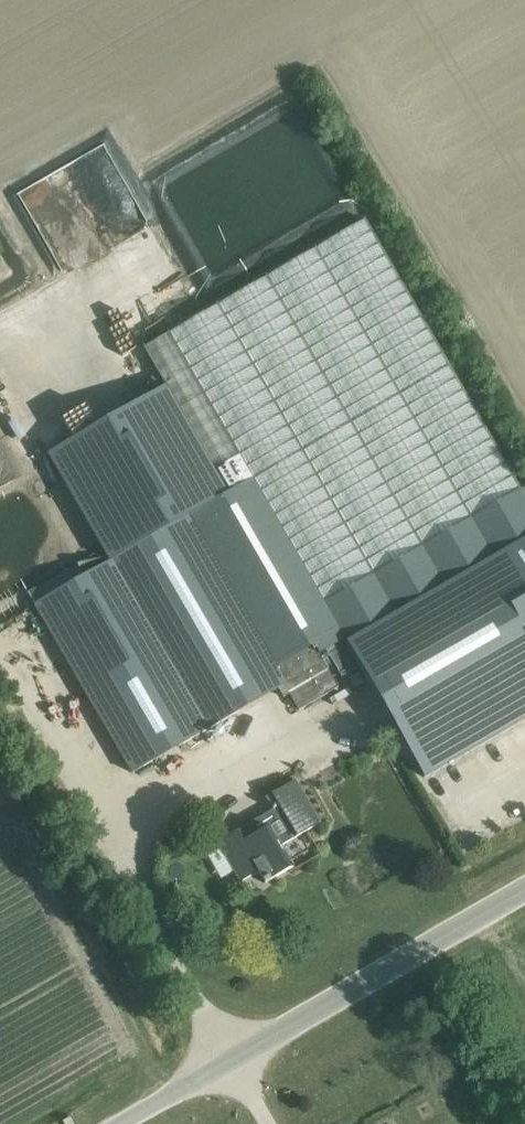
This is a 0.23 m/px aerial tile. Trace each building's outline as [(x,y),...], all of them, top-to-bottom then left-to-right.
[(363,220),(141,349),(165,391),(225,494),(318,654),(325,650),(524,534),(524,499),(363,220)] [(202,232),(184,241),(196,264),(206,259),(201,248),(208,245),(202,232)] [(59,257),(53,239),(38,243),(44,262),(59,257)] [(70,254),(78,274),(94,268),(90,258),(112,250),(108,240),(70,254)] [(0,293),(0,303),(32,365),(55,354),(45,334),(71,321),(45,270),(0,293)] [(49,458),(109,561),(179,521),(225,494),(165,391),(49,458)] [(297,710),(337,687),(318,654),(225,494),(179,521),(277,689),(282,697),(288,694),(297,710)] [(34,605),(131,773),(277,689),(179,521),(109,561),(34,605)] [(325,650),(327,654),(341,678),(360,667),(424,778),(524,719),(524,535),(325,650)] [(280,846),(319,823),(294,780),(265,798),(272,810),(216,842),(239,882),(257,872),(264,883),(292,866),(280,846)]
